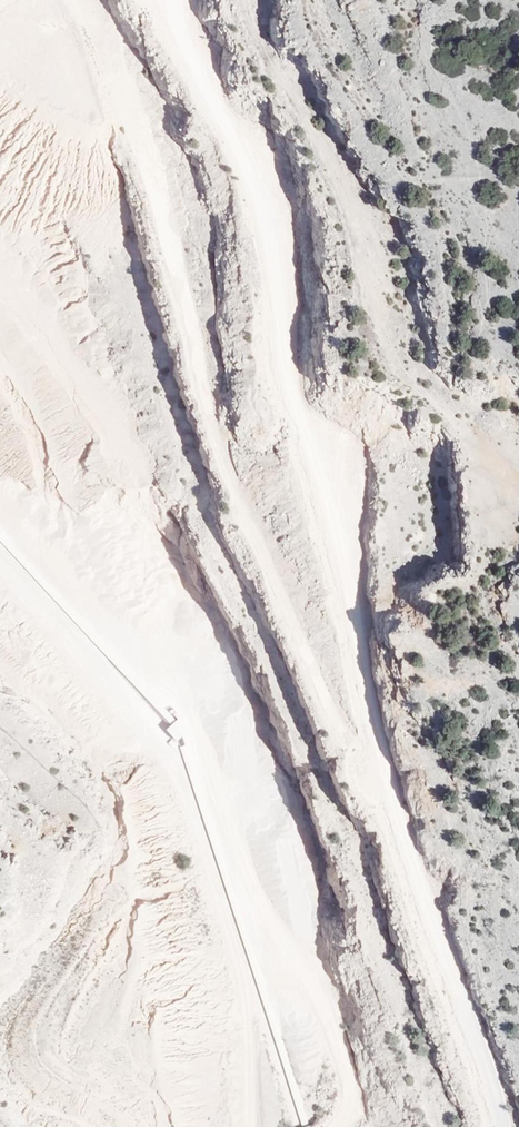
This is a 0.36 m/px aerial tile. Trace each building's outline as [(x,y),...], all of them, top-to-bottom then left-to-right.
[(174,739),(188,727),(176,714),(162,726),(174,739)]
